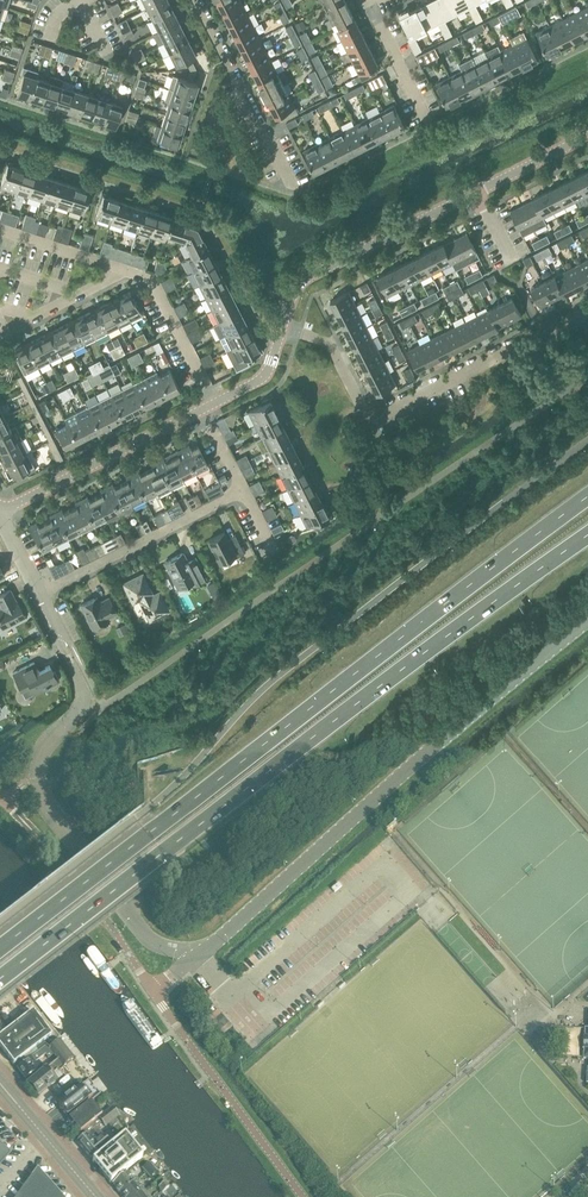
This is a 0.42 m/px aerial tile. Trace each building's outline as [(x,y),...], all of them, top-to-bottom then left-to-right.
[(26,5),(35,8),(37,4),(27,0),(26,5)] [(172,9),(167,0),(161,0),(147,7),(153,19),(172,9)] [(242,3),(241,0),(220,0),(218,1),(224,13),(242,3)] [(351,10),(346,0),(341,0),(326,7),(331,19),(351,10)] [(450,0),(433,0),(431,1),(449,36),(453,34),(446,20),(458,14),(450,0)] [(470,0),(450,0),(458,14),(469,8),(477,22),(480,21),(470,0)] [(480,21),(483,19),(476,5),(486,0),(470,0),(480,21)] [(449,36),(431,1),(416,9),(427,30),(439,24),(446,38),(449,36)] [(111,11),(120,7),(117,2),(108,6),(111,11)] [(279,13),(285,10),(280,2),(275,4),(279,13)] [(242,3),(224,13),(230,25),(248,15),(242,3)] [(517,6),(499,15),(501,20),(503,24),(521,14),(517,6)] [(120,7),(111,11),(113,16),(122,11),(120,7)] [(576,13),(587,35),(587,34),(587,7),(576,13)] [(172,9),(153,19),(159,30),(178,20),(172,9)] [(427,30),(416,9),(410,12),(409,9),(399,14),(411,37),(408,39),(415,53),(422,50),(415,36),(427,30)] [(285,10),(279,13),(284,23),(290,20),(285,10)] [(337,30),(356,22),(351,10),(331,19),(337,30)] [(563,19),(574,41),(587,35),(576,13),(563,19)] [(236,36),(254,26),(248,15),(230,25),(236,36)] [(501,20),(499,15),(489,20),(492,25),(501,20)] [(574,41),(563,19),(550,26),(561,48),(574,41)] [(19,25),(29,28),(31,23),(21,20),(19,25)] [(164,41),(183,32),(178,20),(159,30),(163,38),(164,41)] [(356,22),(337,30),(343,42),(362,33),(356,22)] [(473,28),(476,33),(486,29),(483,23),(473,28)] [(29,28),(19,25),(17,30),(27,33),(29,28)] [(122,34),(131,29),(129,25),(120,29),(122,34)] [(291,36),(296,33),(292,25),(286,27),(291,36)] [(242,48),(260,38),(254,26),(236,36),(242,48)] [(550,26),(537,33),(544,47),(543,48),(547,57),(553,54),(552,52),(561,48),(550,26)] [(476,33),(473,28),(464,33),(466,38),(476,33)] [(131,29),(122,34),(125,39),(134,34),(131,29)] [(524,31),(511,38),(525,66),(534,62),(535,63),(541,60),(536,51),(534,52),(524,31)] [(183,32),(164,41),(170,53),(189,43),(187,38),(183,32)] [(306,45),(312,42),(306,32),(301,34),(306,45)] [(296,33),(291,36),(296,46),(301,43),(296,33)] [(349,54),(368,45),(362,33),(343,42),(349,54)] [(448,41),(451,46),(460,41),(457,36),(448,41)] [(260,38),(242,48),(248,60),(266,50),(260,38)] [(501,51),(512,73),(525,66),(511,38),(498,44),(499,45),(498,46),(501,51)] [(451,46),(448,41),(438,46),(441,51),(451,46)] [(312,42),(306,45),(310,53),(316,50),(312,42)] [(189,43),(170,53),(176,65),(186,60),(190,70),(196,69),(191,58),(195,55),(189,43)] [(11,49),(21,52),(23,47),(13,44),(11,49)] [(43,55),(46,45),(41,44),(38,53),(43,55)] [(46,45),(43,55),(48,57),(51,47),(46,45)] [(368,45),(349,54),(355,66),(374,57),(368,45)] [(512,73),(501,51),(498,46),(485,52),(488,57),(499,79),(512,73)] [(303,60),(308,57),(303,47),(298,50),(303,60)] [(134,57),(143,52),(141,48),(132,52),(134,57)] [(21,52),(11,49),(9,54),(19,57),(21,52)] [(266,50),(248,60),(254,71),(272,61),(266,50)] [(435,58),(431,50),(417,57),(421,65),(435,58)] [(68,63),(71,54),(66,52),(63,62),(68,63)] [(143,52),(134,57),(136,62),(145,57),(143,52)] [(71,54),(68,63),(73,65),(76,55),(71,54)] [(318,68),(324,66),(318,55),(313,57),(318,68)] [(374,57),(355,66),(363,80),(376,73),(374,68),(379,65),(374,57)] [(501,83),(488,57),(475,64),(488,90),(501,83)] [(475,64),(472,58),(460,64),(463,70),(476,96),(488,90),(475,64)] [(92,71),(95,61),(90,60),(87,70),(92,71)] [(95,61),(92,71),(98,73),(100,63),(95,61)] [(272,61),(254,71),(259,83),(278,73),(272,61)] [(36,77),(38,71),(23,66),(20,74),(22,75),(17,93),(29,97),(36,77)] [(324,66),(318,68),(322,76),(327,73),(324,66)] [(3,73),(13,77),(15,72),(5,68),(3,73)] [(117,79),(120,69),(115,68),(112,77),(117,79)] [(120,69),(117,79),(122,81),(125,71),(120,69)] [(196,69),(190,70),(187,79),(173,74),(168,87),(173,89),(193,96),(198,83),(192,81),(196,69)] [(315,83),(320,80),(315,70),(310,73),(315,83)] [(476,96),(463,70),(450,77),(461,98),(463,102),(476,96)] [(13,77),(3,73),(2,78),(11,82),(13,77)] [(265,95),(284,85),(278,73),(259,83),(265,95)] [(376,84),(385,79),(383,74),(373,79),(376,84)] [(60,85),(62,79),(50,75),(48,81),(42,101),(54,105),(60,85)] [(323,78),(328,87),(333,85),(328,75),(323,78)] [(42,101),(48,81),(36,77),(29,97),(42,101)] [(461,98),(450,77),(437,83),(444,98),(442,99),(447,108),(453,105),(452,103),(461,98)] [(139,78),(135,90),(145,93),(147,88),(144,87),(147,80),(139,78)] [(320,80),(315,83),(319,92),(324,89),(320,80)] [(354,89),(356,94),(366,89),(363,84),(354,89)] [(66,109),(73,89),(60,85),(54,105),(53,109),(65,113),(66,109)] [(284,85),(265,95),(271,106),(290,96),(284,85)] [(169,101),(189,108),(193,96),(173,89),(168,87),(164,100),(169,101)] [(78,113),(85,93),(73,89),(66,109),(78,113)] [(356,94),(354,89),(344,93),(347,99),(356,94)] [(135,90),(133,95),(143,98),(145,93),(135,90)] [(90,117),(97,97),(85,93),(78,113),(90,117)] [(97,97),(90,117),(103,121),(109,101),(111,97),(98,93),(97,97)] [(290,96),(271,106),(277,117),(281,114),(284,120),(298,113),(290,96)] [(328,102),(331,107),(340,102),(338,97),(328,102)] [(109,101),(103,121),(116,126),(122,105),(109,101)] [(192,109),(169,101),(165,113),(185,120),(188,121),(192,109)] [(331,107),(328,102),(319,106),(321,112),(331,107)] [(381,111),(392,133),(401,129),(402,131),(408,127),(404,118),(402,119),(394,105),(381,111)] [(127,115),(137,118),(139,113),(129,109),(127,115)] [(312,110),(303,114),(305,120),(315,115),(312,110)] [(392,133),(381,111),(368,118),(379,140),(392,133)] [(185,120),(165,113),(161,126),(181,132),(185,120)] [(137,118),(127,115),(125,120),(135,123),(137,118)] [(298,123),(296,118),(286,123),(289,128),(298,123)] [(356,124),(367,146),(379,140),(368,118),(356,124)] [(181,132),(161,126),(156,124),(152,137),(177,145),(181,132)] [(343,131),(354,152),(367,146),(356,124),(343,131)] [(330,137),(341,159),(354,152),(343,131),(330,137)] [(317,144),(328,165),(341,159),(330,137),(317,144)] [(328,165),(317,144),(304,150),(312,165),(310,166),(314,175),(320,172),(319,170),(328,165)] [(22,168),(12,165),(13,163),(6,160),(3,170),(5,171),(0,185),(0,186),(14,191),(22,168)] [(35,172),(22,168),(14,191),(23,194),(23,195),(24,198),(26,198),(27,195),(35,172)] [(587,195),(587,171),(587,170),(577,176),(587,195)] [(41,200),(49,177),(35,172),(27,195),(41,200)] [(566,181),(576,201),(587,195),(577,176),(566,181)] [(49,177),(41,200),(54,204),(62,181),(49,177)] [(68,209),(76,186),(62,181),(54,204),(68,209)] [(556,187),(565,206),(576,201),(566,181),(556,187)] [(76,186),(68,209),(82,213),(87,198),(90,198),(93,189),(86,187),(85,189),(76,186)] [(545,192),(555,211),(565,206),(556,187),(545,192)] [(110,222),(117,199),(108,196),(108,194),(102,192),(99,201),(101,202),(96,218),(110,222)] [(555,211),(545,192),(533,198),(534,200),(543,217),(544,217),(555,211)] [(117,199),(110,222),(123,227),(131,204),(117,199)] [(523,205),(535,230),(547,223),(544,217),(543,217),(534,200),(523,205)] [(131,204),(123,227),(137,231),(144,208),(131,204)] [(535,230),(523,205),(512,211),(511,209),(510,210),(523,236),(535,230)] [(150,236),(158,213),(144,208),(137,231),(150,236)] [(17,215),(7,211),(4,223),(14,225),(17,215)] [(158,213),(150,236),(165,240),(167,234),(172,217),(158,213)] [(31,231),(35,220),(36,217),(26,214),(21,228),(31,231)] [(183,240),(196,225),(187,222),(188,219),(173,214),(172,217),(167,234),(183,240)] [(587,223),(584,216),(578,219),(582,226),(587,223)] [(35,220),(31,231),(36,233),(40,222),(35,220)] [(563,227),(566,234),(574,230),(570,223),(563,227)] [(196,225),(183,240),(191,255),(207,248),(196,225)] [(63,226),(61,229),(58,240),(67,243),(72,229),(63,226)] [(58,240),(61,229),(56,227),(53,238),(58,240)] [(566,234),(563,227),(555,231),(559,237),(566,234)] [(587,227),(580,231),(583,237),(587,235),(587,228),(587,227)] [(79,247),(88,250),(93,236),(83,232),(79,247)] [(456,239),(468,264),(480,258),(467,232),(466,232),(467,233),(456,239)] [(540,238),(543,245),(551,241),(547,235),(540,238)] [(564,239),(568,245),(575,241),(572,235),(564,239)] [(543,245),(540,238),(532,242),(536,249),(543,245)] [(468,264),(456,239),(445,244),(454,263),(453,263),(456,270),(468,264)] [(568,245),(564,239),(557,242),(560,249),(568,245)] [(104,241),(100,254),(108,256),(113,258),(117,247),(111,245),(112,243),(104,241)] [(432,249),(442,269),(453,263),(454,263),(445,244),(444,243),(432,249)] [(541,250),(545,257),(552,253),(549,246),(541,250)] [(117,247),(113,258),(118,260),(122,249),(117,247)] [(192,272),(214,260),(207,248),(191,255),(186,258),(192,272)] [(442,269),(432,249),(421,255),(431,274),(442,269)] [(545,257),(541,250),(534,254),(537,261),(545,257)] [(140,267),(144,256),(139,254),(135,265),(140,267)] [(410,260),(420,280),(431,274),(421,255),(410,260)] [(144,256),(140,267),(146,269),(149,258),(144,256)] [(523,259),(527,267),(534,263),(530,256),(523,259)] [(156,272),(164,263),(157,260),(153,271),(156,272)] [(192,272),(187,274),(194,287),(199,284),(220,273),(214,260),(192,272)] [(420,280),(410,260),(400,266),(409,285),(420,280)] [(578,265),(587,283),(587,260),(578,265)] [(164,263),(156,272),(157,274),(167,269),(164,263)] [(587,283),(578,265),(566,271),(575,289),(587,283)] [(389,271),(399,291),(409,285),(400,266),(389,271)] [(473,272),(476,279),(484,275),(480,269),(473,272)] [(399,291),(389,271),(378,277),(388,296),(399,291)] [(575,289),(566,271),(555,276),(564,295),(575,289)] [(476,279),(473,272),(465,276),(469,283),(476,279)] [(220,273),(199,284),(205,297),(227,286),(220,273)] [(494,274),(487,277),(491,285),(498,282),(494,274)] [(163,286),(173,281),(171,276),(160,281),(163,286)] [(564,295),(555,276),(543,282),(552,301),(564,295)] [(476,283),(480,290),(487,286),(483,279),(476,283)] [(453,291),(461,287),(458,280),(450,284),(453,291)] [(173,281),(163,286),(165,291),(176,286),(173,281)] [(364,293),(371,290),(367,282),(361,285),(364,293)] [(552,301),(543,282),(531,288),(541,307),(552,301)] [(480,290),(476,283),(468,287),(472,294),(480,290)] [(446,294),(453,291),(450,284),(443,288),(446,294)] [(212,310),(233,299),(227,286),(205,297),(212,310)] [(461,287),(453,291),(456,297),(464,293),(461,287)] [(428,295),(431,302),(441,297),(438,290),(428,295)] [(130,291),(118,297),(128,316),(130,320),(142,315),(130,291)] [(336,312),(355,303),(349,291),(331,301),(336,312)] [(453,291),(446,294),(449,301),(456,297),(453,291)] [(431,302),(428,295),(422,298),(426,305),(431,302)] [(119,326),(130,320),(128,316),(118,297),(107,303),(119,326)] [(501,303),(510,322),(522,316),(513,297),(501,303)] [(372,309),(379,305),(375,298),(369,301),(372,309)] [(233,299),(212,310),(218,322),(240,311),(233,299)] [(176,312),(186,307),(184,302),(173,307),(176,312)] [(407,306),(410,313),(418,309),(415,302),(407,306)] [(107,332),(119,326),(107,303),(95,309),(107,332)] [(342,324),(361,315),(355,303),(336,312),(342,324)] [(430,307),(433,313),(441,309),(438,303),(430,307)] [(510,322),(501,303),(489,309),(499,328),(510,322)] [(379,305),(372,309),(376,316),(383,313),(379,305)] [(410,313),(407,306),(400,310),(403,316),(410,313)] [(186,307),(176,312),(178,317),(189,312),(186,307)] [(433,313),(430,307),(422,310),(426,317),(433,313)] [(95,338),(107,332),(95,309),(84,314),(93,334),(95,338)] [(499,328),(489,309),(478,315),(487,334),(499,328)] [(220,338),(249,323),(243,310),(240,311),(218,322),(213,325),(219,338),(220,338)] [(84,344),(95,338),(93,334),(84,314),(72,320),(84,344)] [(407,318),(410,325),(418,321),(415,314),(407,318)] [(361,315),(342,324),(348,335),(367,326),(361,315)] [(487,334),(478,315),(466,321),(476,339),(487,334)] [(410,325),(407,318),(400,322),(403,328),(410,325)] [(189,337),(199,332),(193,319),(182,325),(189,337)] [(73,349),(84,344),(72,320),(61,326),(73,349)] [(384,332),(391,329),(387,321),(380,324),(384,332)] [(476,339),(466,321),(455,327),(464,345),(476,339)] [(249,323),(220,338),(226,350),(253,337),(256,335),(249,323)] [(61,355),(73,349),(61,326),(49,332),(61,355)] [(354,347),(373,338),(367,326),(348,335),(354,347)] [(464,345),(455,327),(443,333),(452,351),(464,345)] [(391,329),(384,332),(388,339),(395,336),(391,329)] [(50,361),(61,355),(49,332),(38,338),(50,361)] [(137,335),(142,344),(148,341),(143,332),(137,335)] [(199,332),(189,337),(191,342),(202,337),(199,332)] [(452,351),(443,333),(431,339),(441,357),(452,351)] [(142,344),(137,335),(132,338),(136,347),(142,344)] [(253,337),(226,350),(236,370),(249,364),(245,357),(253,354),(254,356),(262,351),(259,345),(257,346),(253,337)] [(38,367),(50,361),(38,338),(26,343),(36,363),(38,367)] [(373,338),(354,347),(360,359),(378,349),(373,338)] [(441,357),(431,339),(420,344),(429,363),(441,357)] [(157,353),(163,350),(158,341),(152,344),(157,353)] [(26,343),(15,349),(18,356),(15,357),(24,374),(38,367),(36,363),(26,343)] [(114,346),(119,356),(125,353),(120,343),(114,346)] [(396,355),(403,352),(399,344),(392,347),(396,355)] [(429,363),(420,344),(408,350),(418,369),(429,363)] [(119,356),(114,346),(109,349),(113,358),(119,356)] [(366,370),(384,361),(378,349),(360,359),(366,370)] [(133,354),(137,363),(143,360),(138,351),(133,354)] [(403,352),(396,355),(400,362),(406,359),(403,352)] [(202,363),(212,358),(209,353),(199,358),(202,363)] [(137,363),(133,354),(127,357),(132,366),(137,363)] [(212,358),(202,363),(204,368),(215,363),(212,358)] [(98,371),(104,368),(99,359),(94,362),(98,371)] [(384,361),(366,370),(372,382),(390,373),(384,361)] [(93,374),(98,371),(94,362),(88,365),(91,372),(93,374)] [(120,372),(116,362),(110,365),(114,375),(120,372)] [(69,370),(73,379),(79,376),(74,367),(69,370)] [(414,375),(411,367),(404,371),(408,378),(414,375)] [(104,368),(98,371),(103,380),(109,377),(104,368)] [(73,379),(69,370),(63,372),(67,382),(73,379)] [(159,376),(158,376),(168,395),(180,389),(170,370),(159,376)] [(91,372),(86,375),(87,377),(92,386),(103,380),(98,371),(93,374),(91,372)] [(156,372),(145,378),(156,401),(168,395),(158,376),(156,372)] [(390,373),(372,382),(378,394),(396,384),(390,373)] [(23,390),(27,388),(21,375),(16,377),(23,390)] [(92,386),(87,377),(81,380),(86,389),(92,386)] [(46,381),(50,390),(56,387),(52,378),(46,381)] [(145,378),(133,384),(145,406),(156,401),(145,378)] [(50,390),(46,381),(40,384),(45,393),(50,390)] [(133,384),(122,390),(133,412),(145,406),(133,384)] [(64,389),(69,398),(74,395),(70,386),(64,389)] [(27,388),(23,390),(29,403),(34,401),(27,388)] [(69,398),(64,389),(58,391),(63,401),(69,398)] [(122,390),(110,395),(122,418),(133,412),(122,390)] [(110,395),(99,401),(111,424),(122,418),(110,395)] [(254,424),(276,413),(272,404),(273,403),(270,397),(261,402),(262,403),(248,411),(254,424)] [(38,402),(43,411),(48,408),(44,399),(38,402)] [(36,415),(40,413),(34,401),(29,403),(36,415)] [(99,401),(87,407),(99,430),(111,424),(99,401)] [(87,407),(76,412),(88,435),(99,430),(87,407)] [(76,412),(64,418),(76,441),(88,435),(76,412)] [(42,428),(46,426),(40,413),(36,415),(42,428)] [(261,437),(283,426),(276,413),(254,424),(261,437)] [(10,428),(4,415),(0,417),(0,434),(10,428)] [(225,439),(235,434),(233,429),(230,430),(224,418),(217,422),(225,439)] [(76,441),(66,422),(55,428),(64,447),(76,441)] [(0,434),(0,450),(21,439),(22,438),(15,426),(10,428),(0,434)] [(46,426),(42,428),(48,441),(53,439),(46,426)] [(261,437),(256,440),(262,452),(267,450),(289,439),(283,426),(261,437)] [(235,434),(225,439),(228,444),(238,439),(235,434)] [(27,452),(21,439),(0,450),(0,460),(1,460),(3,464),(27,452)] [(53,439),(48,441),(47,442),(57,462),(63,459),(53,439)] [(274,463),(296,452),(289,439),(267,450),(274,463)] [(183,447),(196,473),(209,466),(198,444),(190,448),(189,444),(183,447)] [(172,457),(183,480),(196,473),(183,447),(176,451),(178,454),(172,457)] [(27,452),(3,464),(5,468),(4,469),(8,478),(27,469),(29,473),(36,469),(27,452)] [(296,452),(274,463),(280,476),(302,465),(296,452)] [(238,464),(248,459),(246,454),(235,459),(238,464)] [(183,480),(172,457),(165,461),(163,457),(157,460),(170,486),(183,480)] [(248,459),(238,464),(241,469),(251,464),(248,459)] [(146,470),(157,493),(170,486),(157,460),(151,463),(153,467),(146,470)] [(287,488),(312,476),(305,463),(302,465),(280,476),(287,488)] [(132,473),(145,499),(157,493),(146,470),(140,474),(138,470),(132,473)] [(145,499),(132,473),(125,476),(127,480),(121,483),(132,505),(145,499)] [(228,481),(225,475),(218,478),(221,484),(228,481)] [(293,501),(315,490),(318,488),(312,476),(287,488),(293,501)] [(251,490),(261,485),(259,480),(249,485),(251,490)] [(132,505),(121,483),(114,486),(112,483),(106,486),(119,512),(120,511),(121,512),(122,513),(124,514),(126,515),(128,514),(130,513),(131,511),(131,509),(131,507),(131,506),(132,505)] [(219,483),(214,485),(204,490),(209,500),(224,492),(219,483)] [(261,485),(251,490),(254,495),(264,490),(261,485)] [(119,512),(106,486),(100,489),(102,493),(95,496),(106,518),(108,518),(109,520),(111,521),(114,521),(116,520),(117,519),(118,517),(119,515),(118,513),(118,512),(119,512)] [(315,490),(293,501),(300,514),(321,503),(315,490)] [(192,496),(196,506),(202,503),(197,494),(192,496)] [(106,518),(95,496),(89,499),(87,496),(81,499),(94,525),(106,518)] [(196,506),(192,496),(186,499),(191,509),(196,506)] [(94,525),(81,499),(75,502),(76,505),(70,509),(81,531),(94,525)] [(166,509),(171,519),(184,513),(179,503),(166,509)] [(321,503),(300,514),(307,527),(321,520),(322,521),(331,517),(328,511),(326,512),(321,503)] [(264,516),(274,511),(272,506),(262,511),(264,516)] [(81,531),(70,509),(63,512),(61,509),(55,512),(68,538),(81,531)] [(171,519),(166,509),(161,512),(166,522),(171,519)] [(274,511),(264,516),(267,521),(277,516),(274,511)] [(68,538),(55,512),(49,515),(51,518),(44,522),(56,544),(68,538)] [(141,522),(145,532),(151,529),(146,520),(141,522)] [(56,544),(44,522),(38,525),(36,522),(29,525),(42,551),(56,544)] [(145,532),(141,522),(135,525),(140,535),(145,532)] [(281,523),(271,528),(273,534),(283,528),(281,523)] [(115,535),(120,545),(125,542),(120,532),(115,535)] [(237,557),(244,553),(237,538),(229,542),(224,532),(208,540),(220,562),(235,554),(237,557)] [(120,545),(115,535),(110,538),(115,548),(120,545)] [(90,548),(94,558),(100,555),(95,545),(90,548)] [(94,558),(90,548),(84,551),(83,548),(76,552),(82,564),(94,558)] [(182,553),(165,562),(178,588),(194,580),(195,583),(205,578),(196,561),(190,564),(188,563),(182,553)] [(64,561),(69,571),(74,568),(69,558),(64,561)] [(69,571),(64,561),(57,564),(54,563),(48,566),(54,578),(69,571)] [(150,620),(169,610),(159,591),(153,594),(142,573),(123,583),(133,602),(139,599),(150,620)] [(169,577),(163,580),(168,589),(173,587),(169,577)] [(24,615),(17,600),(15,601),(9,589),(0,594),(0,605),(2,608),(0,609),(0,623),(2,627),(3,626),(5,627),(7,627),(11,625),(12,624),(12,622),(24,615)] [(107,617),(117,612),(109,597),(97,603),(94,597),(80,604),(88,619),(87,619),(90,625),(91,625),(92,628),(109,620),(107,617)] [(126,622),(115,627),(119,635),(130,630),(126,622)] [(47,685),(59,679),(55,670),(53,671),(49,665),(38,670),(34,661),(13,672),(21,688),(30,683),(34,692),(45,686),(45,687),(47,686),(47,685)] [(119,983),(85,939),(82,938),(79,939),(78,941),(78,944),(111,989),(115,991),(117,991),(119,990),(120,988),(119,983)] [(34,1014),(0,1039),(0,1048),(14,1067),(52,1038),(34,1014)] [(48,1049),(52,1054),(57,1060),(28,1084),(38,1096),(55,1082),(50,1076),(57,1071),(58,1073),(63,1068),(63,1067),(73,1059),(58,1041),(48,1049)] [(52,1054),(48,1049),(45,1045),(16,1070),(25,1081),(42,1066),(37,1061),(44,1055),(46,1059),(52,1054)] [(57,1106),(67,1118),(89,1101),(88,1099),(92,1096),(83,1085),(57,1106)] [(101,1116),(90,1102),(76,1113),(68,1119),(79,1134),(101,1116)] [(98,1118),(104,1126),(117,1116),(111,1108),(98,1118)] [(86,1135),(76,1143),(90,1160),(115,1139),(108,1132),(99,1139),(92,1130),(86,1135)] [(110,1183),(133,1164),(141,1157),(123,1136),(92,1161),(110,1183)] [(145,1173),(151,1167),(148,1163),(142,1169),(145,1173)] [(151,1167),(145,1173),(149,1178),(156,1173),(151,1167)] [(36,1169),(16,1196),(61,1196),(36,1169)] [(133,1175),(130,1178),(126,1173),(112,1185),(120,1194),(134,1182),(134,1183),(137,1181),(133,1175)] [(134,1183),(134,1182),(120,1194),(122,1196),(136,1196),(142,1192),(134,1183)] [(164,1183),(158,1188),(162,1193),(168,1187),(164,1183)]
